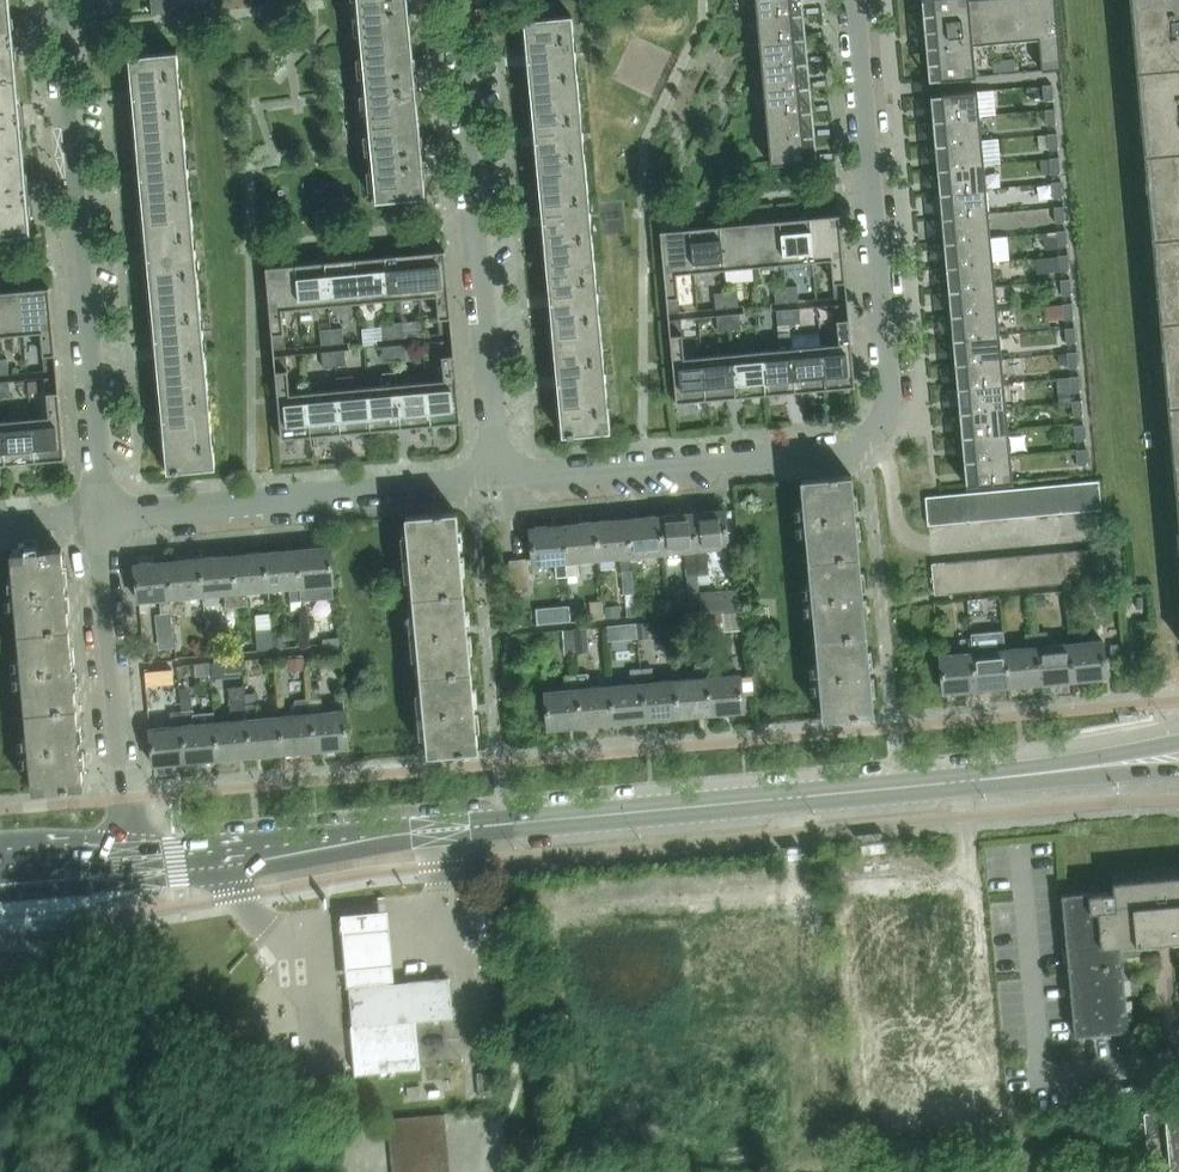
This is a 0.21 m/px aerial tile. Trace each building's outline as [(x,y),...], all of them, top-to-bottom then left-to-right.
[(9,0),(0,1),(0,79),(16,78),(9,0)] [(153,14),(166,13),(165,0),(152,0),(153,14)] [(407,0),(356,0),(360,46),(411,41),(407,0)] [(802,0),(755,0),(756,18),(803,13),(802,0)] [(1055,0),(922,0),(929,81),(975,76),(972,45),(1038,39),(1041,71),(1061,69),(1055,0)] [(1136,69),(1178,65),(1178,0),(1129,0),(1136,69)] [(805,38),(803,13),(756,18),(759,42),(805,38)] [(531,103),(578,99),(571,15),(523,20),(531,103)] [(808,62),(805,38),(759,42),(761,67),(808,62)] [(411,41),(360,46),(367,123),(418,119),(411,41)] [(184,135),(176,52),(128,57),(136,140),(184,135)] [(808,62),(761,67),(763,91),(810,87),(808,62)] [(1178,149),(1178,65),(1136,69),(1144,153),(1178,149)] [(23,155),(16,78),(0,79),(0,157),(23,155)] [(1052,84),(1042,85),(1044,101),(1053,100),(1052,84)] [(812,111),(810,87),(763,91),(765,116),(812,111)] [(977,90),(930,95),(932,119),(979,114),(977,90)] [(531,103),(538,186),(586,182),(578,99),(531,103)] [(1056,124),(1054,109),(1044,110),(1046,125),(1056,124)] [(815,136),(812,111),(765,116),(768,140),(815,136)] [(932,119),(933,121),(935,143),(981,138),(979,114),(932,119)] [(425,196),(418,119),(367,123),(374,201),(425,196)] [(1058,149),(1056,133),(1047,134),(1048,150),(1058,149)] [(136,140),(143,223),(191,218),(184,135),(136,140)] [(817,160),(815,136),(768,140),(770,165),(817,160)] [(981,138),(935,143),(937,167),(983,162),(981,138)] [(1144,153),(1151,237),(1178,234),(1178,149),(1144,153)] [(23,155),(0,157),(0,235),(30,233),(23,155)] [(1060,173),(1059,157),(1049,158),(1050,174),(1060,173)] [(983,162),(937,167),(939,191),(986,187),(983,162)] [(546,270),(594,265),(586,182),(538,186),(546,270)] [(1062,197),(1061,182),(1051,183),(1052,198),(1062,197)] [(986,187),(939,191),(941,216),(988,211),(986,187)] [(1064,222),(1063,206),(1053,207),(1055,223),(1064,222)] [(988,211),(941,216),(944,240),(990,235),(988,211)] [(839,215),(809,217),(813,261),(830,260),(834,298),(846,297),(839,215)] [(783,264),(813,261),(809,217),(779,220),(783,264)] [(143,223),(151,306),(199,301),(191,218),(143,223)] [(753,267),(783,264),(779,220),(749,223),(753,267)] [(723,269),(753,267),(749,223),(719,226),(723,269)] [(693,272),(723,269),(719,226),(689,228),(693,272)] [(693,272),(689,228),(659,231),(667,313),(680,312),(676,274),(693,272)] [(1067,246),(1065,230),(1055,231),(1057,247),(1067,246)] [(1159,320),(1178,319),(1178,234),(1151,237),(1159,320)] [(990,235),(944,240),(946,264),(992,260),(990,235)] [(444,251),(414,253),(418,297),(436,296),(440,334),(451,333),(444,251)] [(388,300),(418,297),(414,253),(384,256),(388,300)] [(1069,270),(1067,255),(1058,256),(1059,271),(1069,270)] [(358,303),(388,300),(384,256),(354,259),(358,303)] [(328,306),(358,303),(354,259),(324,262),(328,306)] [(992,260),(946,264),(948,289),(995,284),(992,260)] [(324,262),(294,264),(298,308),(328,306),(324,262)] [(280,310),(298,308),(294,264),(264,267),(272,349),(284,348),(280,310)] [(546,270),(553,353),(602,348),(594,265),(546,270)] [(1060,280),(1061,295),(1071,295),(1070,279),(1060,280)] [(995,284),(948,289),(950,313),(997,308),(995,284)] [(56,370),(48,287),(18,290),(23,334),(41,332),(44,371),(56,370)] [(798,301),(797,287),(785,288),(787,302),(798,301)] [(775,303),(787,302),(785,288),(774,289),(775,303)] [(23,334),(18,290),(0,292),(0,336),(23,334)] [(725,293),(727,308),(738,307),(737,292),(725,293)] [(727,308),(725,293),(714,294),(715,309),(727,308)] [(151,306),(158,389),(207,384),(199,301),(151,306)] [(1073,319),(1072,303),(1062,304),(1063,320),(1073,319)] [(838,343),(821,345),(825,389),(855,386),(847,304),(834,305),(838,343)] [(999,332),(997,308),(950,313),(952,337),(999,332)] [(800,324),(799,309),(787,310),(789,325),(800,324)] [(789,325),(787,310),(776,311),(777,326),(789,325)] [(740,329),(739,314),(728,315),(729,330),(740,329)] [(729,330),(728,315),(716,316),(718,331),(729,330)] [(705,400),(701,356),(684,358),(680,319),(668,320),(675,403),(705,400)] [(1167,404),(1178,403),(1178,319),(1159,320),(1167,404)] [(404,338),(402,323),(391,324),(392,339),(404,338)] [(392,339),(391,324),(379,325),(380,340),(392,339)] [(1075,343),(1074,327),(1064,328),(1066,344),(1075,343)] [(344,343),(342,329),(331,330),(332,344),(344,343)] [(332,344),(331,330),(319,331),(321,345),(332,344)] [(952,337),(955,362),(1001,357),(999,332),(952,337)] [(430,425),(460,422),(452,340),(440,341),(444,380),(426,381),(430,425)] [(795,392),(825,389),(821,345),(791,348),(795,392)] [(406,360),(405,346),(393,347),(394,361),(406,360)] [(383,363),(394,361),(393,347),(381,348),(383,363)] [(561,436),(609,431),(602,348),(553,353),(561,436)] [(765,394),(795,392),(791,348),(761,351),(765,394)] [(333,352),(334,367),(346,366),(344,351),(333,352)] [(765,394),(761,351),(731,353),(735,397),(765,394)] [(323,368),(334,367),(333,352),(322,353),(323,368)] [(1078,367),(1076,352),(1066,353),(1068,368),(1078,367)] [(705,400),(735,397),(731,353),(701,356),(705,400)] [(280,439),(310,436),(306,392),(288,394),(284,355),(273,357),(280,439)] [(955,362),(957,386),(1004,381),(1001,357),(955,362)] [(8,359),(0,360),(0,375),(9,374),(8,359)] [(370,431),(400,428),(396,384),(395,372),(382,373),(380,385),(366,387),(370,431)] [(337,389),(336,389),(340,433),(370,431),(366,387),(354,388),(353,376),(336,378),(337,389)] [(1080,392),(1078,376),(1069,377),(1070,393),(1080,392)] [(45,378),(46,392),(58,391),(57,377),(45,378)] [(28,393),(40,392),(39,381),(27,382),(28,393)] [(430,425),(426,381),(396,384),(400,428),(430,425)] [(959,410),(1006,405),(1004,381),(957,386),(959,410)] [(9,382),(0,383),(0,398),(11,397),(9,382)] [(207,384),(158,389),(166,472),(215,467),(207,384)] [(310,436),(340,433),(336,389),(306,392),(310,436)] [(64,459),(58,391),(46,392),(49,416),(30,418),(34,462),(64,459)] [(1071,401),(1072,417),(1082,416),(1081,400),(1071,401)] [(1175,488),(1178,488),(1178,403),(1167,404),(1175,488)] [(959,410),(961,434),(1008,430),(1006,405),(959,410)] [(4,465),(34,462),(30,418),(0,421),(4,465)] [(1084,440),(1083,425),(1073,426),(1074,441),(1084,440)] [(964,459),(1010,454),(1008,430),(961,434),(964,459)] [(1086,465),(1085,449),(1075,450),(1077,465),(1086,465)] [(964,459),(966,483),(1013,478),(1010,454),(964,459)] [(800,480),(807,558),(858,554),(851,475),(800,480)] [(1098,481),(1085,482),(1088,511),(1101,510),(1098,481)] [(1085,482),(1072,484),(1074,512),(1088,511),(1085,482)] [(1072,484),(1058,485),(1061,513),(1074,512),(1072,484)] [(1058,485),(1045,486),(1048,515),(1061,513),(1058,485)] [(1045,486),(1032,487),(1034,516),(1048,515),(1045,486)] [(1032,487),(1018,489),(1021,517),(1034,516),(1032,487)] [(1018,489),(1005,490),(1008,518),(1021,517),(1018,489)] [(1005,490),(992,491),(994,520),(1008,518),(1005,490)] [(992,491),(978,492),(981,521),(994,520),(992,491)] [(978,492),(965,494),(967,522),(981,521),(978,492)] [(965,494),(951,495),(954,523),(967,522),(965,494)] [(951,495),(938,496),(941,525),(954,523),(951,495)] [(938,496),(925,497),(927,526),(941,525),(938,496)] [(728,547),(725,510),(693,513),(698,576),(709,575),(707,549),(728,547)] [(412,596),(462,592),(455,512),(405,516),(412,596)] [(693,513),(661,516),(664,553),(684,551),(687,577),(698,576),(693,513)] [(627,519),(632,570),(643,569),(642,555),(664,553),(661,516),(627,519)] [(595,522),(598,559),(619,557),(620,571),(632,570),(627,519),(595,522)] [(595,522),(562,525),(567,575),(578,574),(577,561),(598,559),(595,522)] [(562,525),(529,528),(532,564),(555,562),(556,576),(567,575),(562,525)] [(329,546),(295,549),(300,601),(311,600),(310,585),(332,583),(329,546)] [(17,632),(68,628),(61,548),(10,553),(17,632)] [(1107,579),(1104,548),(1089,549),(1093,581),(1107,579)] [(263,552),(266,590),(288,588),(289,602),(300,601),(295,549),(263,552)] [(1093,581),(1089,549),(1075,550),(1078,582),(1093,581)] [(1078,582),(1075,550),(1060,552),(1064,583),(1078,582)] [(263,552),(231,556),(235,607),(246,606),(245,592),(266,590),(263,552)] [(1064,583),(1060,552),(1047,553),(1050,585),(1064,583)] [(1050,585),(1047,553),(1032,554),(1035,586),(1050,585)] [(865,633),(858,554),(807,558),(815,638),(865,633)] [(1035,586),(1032,554),(1018,556),(1022,587),(1035,586)] [(199,559),(202,596),(223,594),(225,608),(235,607),(231,556),(199,559)] [(1022,587),(1018,556),(1003,557),(1007,589),(1022,587)] [(1007,589),(1003,557),(989,558),(993,590),(1007,589)] [(507,560),(510,596),(529,594),(526,558),(507,560)] [(993,590),(989,558),(975,560),(979,591),(993,590)] [(167,562),(171,613),(182,612),(181,598),(202,596),(199,559),(167,562)] [(979,591),(975,560),(961,561),(964,592),(979,591)] [(964,592),(961,561),(947,562),(950,594),(964,592)] [(167,562),(135,564),(134,565),(137,603),(159,601),(160,614),(170,613),(171,613),(167,562)] [(947,562),(931,564),(934,595),(950,594),(947,562)] [(741,610),(739,590),(699,594),(700,601),(701,614),(741,610)] [(419,675),(469,671),(462,592),(412,596),(419,675)] [(1045,594),(1034,596),(1035,607),(1046,606),(1045,594)] [(701,614),(700,601),(684,602),(685,615),(701,614)] [(569,621),(568,606),(556,607),(558,622),(569,621)] [(620,606),(604,607),(605,619),(621,618),(620,606)] [(160,614),(155,615),(157,629),(171,628),(170,613),(160,614)] [(721,613),(702,615),(703,633),(722,631),(721,613)] [(648,623),(637,624),(638,639),(649,638),(648,623)] [(618,626),(607,627),(608,640),(619,639),(618,626)] [(75,707),(68,628),(17,632),(25,711),(75,707)] [(587,628),(573,629),(575,653),(589,652),(587,628)] [(1067,629),(1069,643),(1072,680),(1105,677),(1102,640),(1079,642),(1078,628),(1067,629)] [(270,629),(255,630),(257,651),(272,650),(270,629)] [(573,629),(562,630),(564,655),(575,654),(575,653),(573,629)] [(1072,680),(1069,643),(1047,645),(1046,631),(1035,632),(1040,683),(1072,680)] [(1025,647),(1004,649),(1007,686),(1040,683),(1035,632),(1024,633),(1025,647)] [(822,718),(873,713),(865,633),(815,638),(822,718)] [(283,636),(273,637),(274,649),(284,649),(283,636)] [(217,637),(208,637),(209,655),(218,654),(217,637)] [(1007,686),(1004,649),(983,651),(982,637),(971,638),(976,689),(1007,686)] [(337,638),(323,639),(323,648),(338,646),(337,638)] [(976,689),(971,638),(959,639),(961,653),(940,655),(943,692),(976,689)] [(1119,643),(1110,644),(1110,656),(1120,656),(1119,643)] [(304,658),(287,659),(288,672),(304,671),(304,658)] [(710,713),(743,710),(739,674),(718,676),(717,662),(706,663),(710,713)] [(696,678),(675,679),(678,716),(710,713),(706,663),(695,664),(696,678)] [(678,716),(675,679),(653,681),(652,667),(640,668),(645,719),(678,716)] [(161,668),(149,669),(150,687),(162,687),(161,668)] [(631,683),(609,685),(613,722),(645,719),(640,668),(629,669),(631,683)] [(419,675),(426,754),(476,749),(469,671),(419,675)] [(587,673),(575,674),(580,725),(613,722),(609,685),(588,687),(587,673)] [(546,728),(580,725),(575,674),(564,675),(565,688),(543,691),(546,728)] [(235,721),(214,723),(217,759),(249,756),(245,698),(244,688),(232,689),(235,721)] [(181,711),(185,762),(217,759),(214,723),(193,725),(190,696),(180,697),(182,711),(181,711)] [(245,698),(249,756),(282,753),(278,716),(258,718),(256,697),(245,698)] [(314,749),(347,746),(343,710),(322,712),(321,697),(309,698),(314,749)] [(299,714),(278,716),(282,753),(314,749),(309,698),(298,699),(299,714)] [(33,791),(82,786),(75,707),(25,711),(33,791)] [(171,727),(149,729),(152,765),(185,762),(181,711),(170,712),(171,727)] [(1113,880),(1114,892),(1090,894),(1090,892),(1061,895),(1068,967),(1075,1035),(1129,1030),(1121,945),(1178,939),(1178,874),(1113,880)] [(346,985),(395,981),(391,937),(389,906),(339,910),(342,941),(346,985)] [(417,1054),(416,1042),(414,1021),(450,1018),(447,977),(408,981),(408,980),(395,981),(346,985),(352,1058),(353,1074),(418,1068),(417,1054)] [(892,1047),(864,1048),(866,1094),(894,1093),(892,1047)] [(497,1099),(495,1075),(475,1077),(477,1101),(497,1099)] [(1120,1088),(1108,1089),(1109,1101),(1121,1100),(1120,1088)] [(1143,1113),(1148,1165),(1169,1163),(1170,1171),(1178,1171),(1178,1102),(1163,1104),(1163,1111),(1143,1113)] [(418,1129),(447,1126),(445,1113),(417,1116),(418,1129)] [(388,1119),(389,1132),(418,1129),(417,1116),(388,1119)] [(447,1126),(418,1129),(419,1142),(448,1139),(447,1126)] [(390,1145),(419,1142),(418,1129),(389,1132),(390,1145)] [(448,1139),(419,1142),(420,1155),(449,1152),(448,1139)] [(420,1155),(419,1142),(390,1145),(392,1158),(420,1155)] [(449,1152),(420,1155),(422,1168),(450,1165),(449,1152)] [(393,1171),(422,1168),(420,1155),(392,1158),(393,1171)] [(526,1168),(525,1156),(513,1157),(514,1169),(526,1168)]
